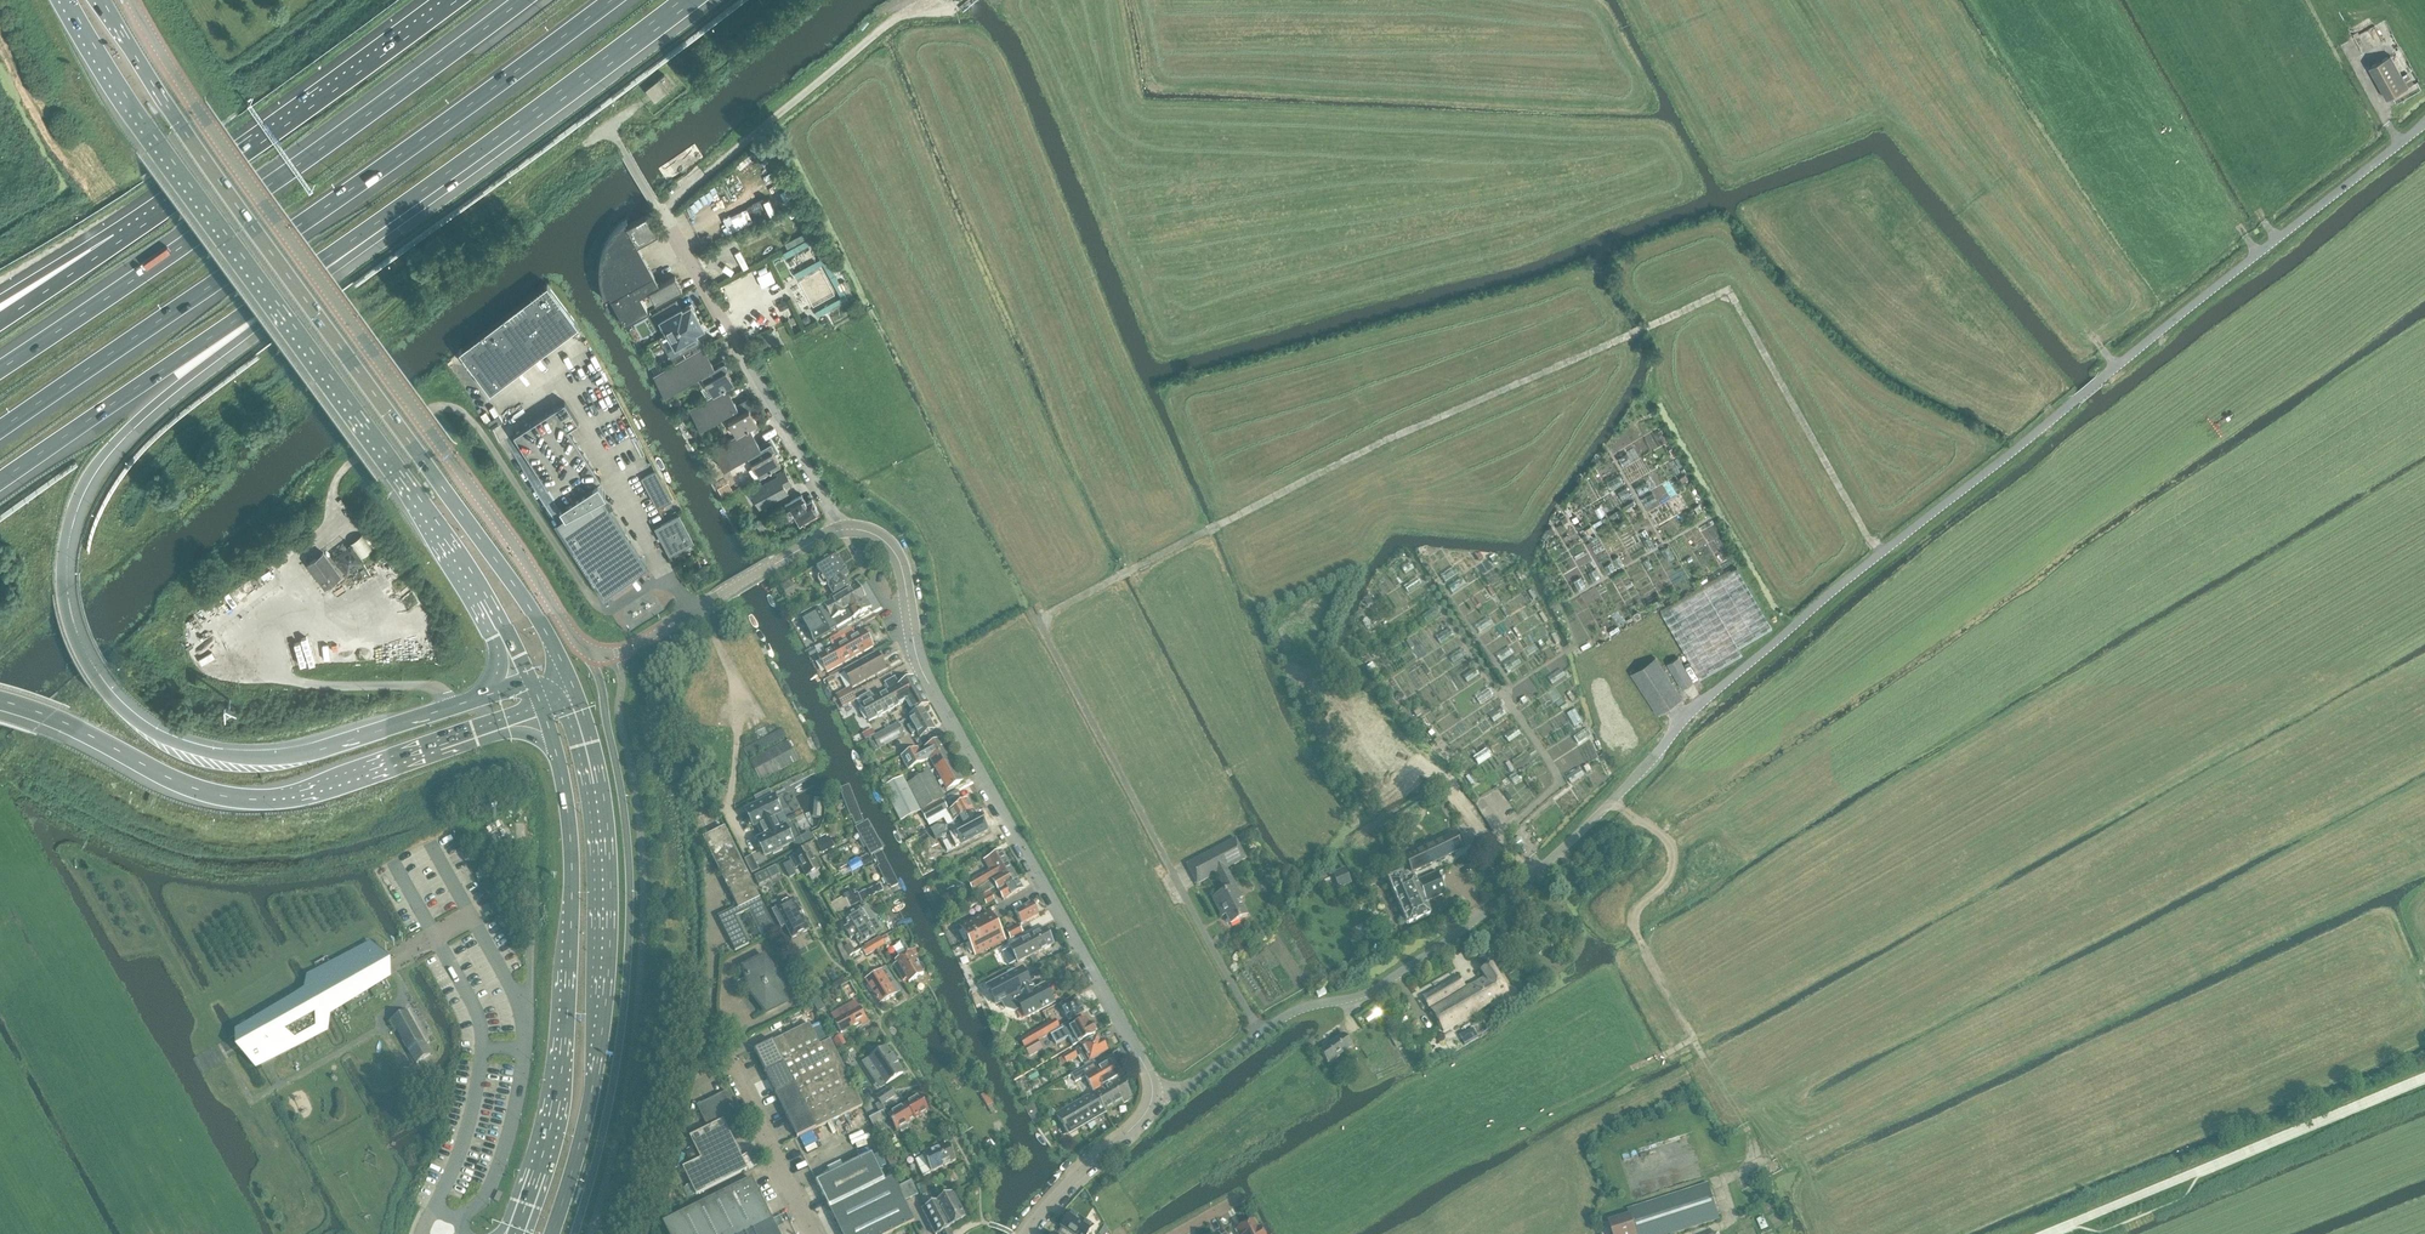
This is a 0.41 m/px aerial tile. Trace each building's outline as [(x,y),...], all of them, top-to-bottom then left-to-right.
[(2387,99),(2408,87),(2390,55),(2369,67),(2387,99)] [(656,101),(675,85),(665,73),(645,88),(656,101)] [(611,297),(654,275),(638,244),(658,233),(648,214),(627,225),(626,224),(625,221),(628,220),(627,219),(626,220),(625,221),(619,226),(613,232),(608,239),(604,247),(602,254),(600,261),(599,268),(600,275),(601,283),(602,290),(604,294),(606,298),(606,300),(607,301),(608,300),(607,299),(607,298),(606,298),(610,296),(611,297)] [(654,275),(611,297),(625,323),(624,323),(624,324),(651,310),(650,309),(649,310),(641,295),(649,290),(656,303),(683,288),(676,275),(660,284),(654,275)] [(491,391),(578,324),(547,283),(459,350),(460,351),(461,353),(491,391)] [(669,333),(699,316),(695,309),(696,308),(693,303),(687,306),(688,307),(684,310),(678,299),(652,313),(657,322),(662,320),(669,333)] [(699,316),(669,333),(676,345),(671,348),(676,356),(702,342),(696,332),(700,330),(701,331),(707,328),(703,322),(702,323),(699,316)] [(774,330),(760,336),(765,348),(779,342),(774,330)] [(704,346),(653,374),(664,394),(700,375),(700,374),(708,370),(714,365),(708,353),(704,346)] [(708,370),(700,374),(700,375),(704,381),(706,380),(708,383),(713,394),(727,387),(734,383),(728,373),(730,372),(724,360),(714,365),(708,370)] [(708,397),(688,407),(700,428),(708,424),(723,416),(737,406),(727,387),(713,394),(708,397)] [(605,594),(647,566),(603,498),(608,495),(599,481),(603,479),(569,428),(579,422),(565,401),(513,434),(565,514),(557,519),(599,585),(605,594)] [(747,401),(737,406),(723,416),(726,422),(728,420),(736,435),(750,427),(757,423),(752,413),(753,412),(747,401)] [(486,411),(481,414),(486,423),(487,422),(491,428),(503,421),(500,415),(495,417),(491,420),(486,411)] [(720,443),(711,448),(723,468),(731,464),(745,456),(760,446),(750,427),(736,435),(720,443)] [(760,446),(745,456),(749,462),(751,461),(754,466),(749,468),(755,478),(759,476),(781,464),(775,453),(777,452),(770,441),(760,446)] [(760,507),(787,492),(785,487),(791,483),(784,470),(777,474),(778,475),(751,490),(760,507)] [(652,496),(665,489),(666,489),(656,471),(642,478),(652,496)] [(665,489),(652,496),(654,500),(654,501),(658,508),(672,500),(668,493),(668,494),(665,489)] [(806,502),(803,495),(786,504),(791,514),(794,513),(800,523),(819,512),(812,498),(806,502)] [(670,554),(694,542),(679,514),(656,527),(670,554)] [(765,516),(756,522),(760,530),(770,524),(765,516)] [(325,587),(341,575),(324,552),(308,563),(325,587)] [(818,580),(820,584),(821,585),(824,587),(827,585),(833,595),(848,586),(844,578),(848,576),(843,568),(835,554),(815,566),(815,567),(821,575),(818,577),(818,580)] [(1737,566),(1660,611),(1662,613),(1673,632),(1684,651),(1700,678),(1742,654),(1739,647),(1773,627),(1737,566)] [(785,595),(795,589),(790,581),(780,588),(785,595)] [(1336,584),(1333,590),(1339,594),(1343,588),(1336,584)] [(867,603),(864,598),(865,598),(858,585),(854,587),(837,597),(823,605),(823,604),(812,610),(811,609),(800,615),(807,629),(813,641),(836,628),(858,616),(859,617),(861,616),(864,615),(862,613),(870,609),(867,603)] [(1368,598),(1362,602),(1365,607),(1371,603),(1368,598)] [(1367,620),(1361,624),(1364,629),(1370,625),(1367,620)] [(851,629),(829,641),(832,646),(854,635),(851,629)] [(826,673),(870,649),(872,647),(863,631),(817,657),(826,673)] [(851,689),(885,671),(876,654),(842,672),(851,689)] [(1657,714),(1682,698),(1655,657),(1631,673),(1657,714)] [(1683,688),(1693,682),(1678,657),(1668,663),(1683,688)] [(894,677),(883,683),(888,691),(896,706),(906,701),(911,710),(906,712),(908,717),(913,714),(928,706),(912,677),(910,678),(898,685),(894,677)] [(837,701),(851,693),(848,689),(834,696),(837,701)] [(869,693),(859,699),(862,705),(859,706),(868,722),(896,706),(888,691),(872,699),(869,693)] [(851,693),(837,701),(841,708),(855,701),(851,693)] [(923,709),(908,718),(913,727),(911,729),(914,734),(916,733),(920,739),(935,730),(923,709)] [(904,737),(897,724),(889,729),(885,731),(876,736),(872,738),(879,751),(904,737)] [(781,730),(743,750),(748,759),(786,738),(781,730)] [(873,731),(863,736),(866,741),(872,738),(876,736),(873,731)] [(917,749),(901,758),(908,771),(929,759),(945,750),(940,740),(924,749),(926,752),(920,755),(917,749)] [(759,781),(798,760),(787,741),(749,762),(759,781)] [(945,750),(929,759),(934,769),(951,760),(945,750)] [(951,760),(934,769),(946,791),(962,782),(951,760)] [(922,775),(905,784),(919,811),(944,798),(930,772),(922,775)] [(902,777),(883,787),(900,822),(919,811),(905,784),(902,777)] [(848,787),(841,790),(853,823),(860,820),(848,787)] [(757,826),(760,833),(786,821),(782,814),(779,815),(768,792),(754,799),(757,807),(746,813),(753,827),(757,826)] [(946,811),(926,822),(928,827),(943,819),(948,827),(955,827),(957,826),(956,821),(973,812),(967,801),(952,809),(947,812),(946,811)] [(943,802),(921,814),(925,823),(926,822),(946,811),(947,811),(943,802)] [(937,827),(929,831),(935,841),(947,834),(955,848),(986,831),(978,816),(976,817),(973,812),(956,821),(957,826),(955,827),(948,827),(937,827)] [(789,828),(786,821),(760,833),(763,838),(763,840),(758,842),(765,857),(772,854),(773,855),(782,851),(781,849),(786,847),(791,844),(784,830),(786,829),(789,828)] [(864,827),(856,831),(869,855),(877,851),(864,827)] [(724,829),(702,840),(737,909),(718,919),(735,952),(749,945),(735,918),(738,916),(747,912),(750,910),(763,938),(772,934),(776,932),(724,829)] [(1412,873),(1461,849),(1454,835),(1405,859),(1412,873)] [(822,853),(833,848),(828,838),(817,844),(822,853)] [(1242,899),(1227,869),(1245,860),(1235,840),(1186,864),(1187,865),(1197,885),(1216,875),(1225,892),(1212,899),(1222,918),(1224,916),(1229,925),(1246,917),(1238,901),(1242,899)] [(462,847),(457,850),(465,863),(469,860),(462,847)] [(807,849),(790,859),(795,869),(800,866),(806,877),(819,870),(807,849)] [(986,872),(967,883),(972,892),(976,889),(1010,869),(1000,852),(984,862),(989,870),(986,872)] [(859,861),(848,867),(852,873),(863,867),(861,864),(870,859),(868,854),(859,860),(859,861)] [(881,855),(873,859),(889,889),(897,885),(881,855)] [(752,856),(744,860),(751,875),(759,871),(752,856)] [(780,876),(775,867),(767,872),(771,880),(780,876)] [(792,869),(786,872),(789,879),(795,876),(792,869)] [(1010,869),(976,889),(981,897),(995,889),(997,892),(1001,890),(1016,880),(1010,869)] [(1344,870),(1333,874),(1339,889),(1350,884),(1344,870)] [(1445,894),(1436,873),(1414,883),(1413,880),(1403,885),(1400,878),(1389,883),(1398,904),(1394,906),(1396,911),(1400,909),(1407,925),(1428,916),(1423,904),(1445,894)] [(1001,890),(997,892),(1002,902),(1022,890),(1016,880),(1001,890)] [(859,894),(833,908),(837,915),(885,891),(882,885),(868,891),(866,891),(861,893),(861,895),(860,895),(859,894)] [(954,888),(946,893),(952,903),(960,899),(954,888)] [(991,896),(983,900),(985,905),(993,901),(991,896)] [(967,909),(977,904),(974,898),(964,904),(967,909)] [(809,931),(793,900),(775,909),(776,910),(771,912),(780,930),(785,928),(791,940),(809,931)] [(1021,926),(1038,916),(1032,903),(1014,913),(1021,926)] [(859,911),(844,920),(848,928),(844,931),(850,940),(854,938),(859,946),(876,936),(875,935),(880,932),(866,909),(860,912),(859,911)] [(968,943),(997,928),(990,915),(961,930),(968,943)] [(1010,940),(1022,933),(1019,927),(1014,929),(1008,932),(1007,933),(1010,940)] [(997,928),(968,943),(975,956),(1004,941),(997,928)] [(1045,929),(1028,938),(1036,954),(1053,945),(1045,929)] [(881,938),(871,944),(876,952),(885,946),(890,942),(886,936),(881,939),(881,938)] [(1036,954),(1028,938),(1008,948),(1016,964),(1029,957),(1033,955),(1036,954)] [(896,964),(893,966),(903,982),(906,980),(908,983),(924,974),(923,972),(924,971),(925,969),(922,964),(920,964),(919,964),(915,959),(912,953),(911,951),(909,952),(902,941),(895,945),(902,957),(895,961),(896,964)] [(871,944),(861,949),(866,957),(876,952),(871,944)] [(315,991),(237,1034),(255,1067),(325,1029),(319,1018),(388,979),(370,946),(309,980),(315,991)] [(849,946),(844,949),(849,958),(854,955),(849,946)] [(1016,963),(1009,949),(1002,952),(1009,966),(1016,963)] [(1033,955),(1029,957),(1032,965),(1037,962),(1033,955)] [(767,1009),(780,1002),(774,980),(761,965),(749,971),(754,992),(767,1009)] [(1459,976),(1423,997),(1429,1008),(1465,987),(1465,989),(1430,1009),(1443,1032),(1490,1005),(1489,1004),(1508,993),(1502,982),(1491,965),(1481,972),(1484,978),(1466,988),(1459,976)] [(885,969),(864,981),(879,1005),(899,993),(885,969)] [(1027,989),(1018,973),(1021,972),(1020,971),(987,988),(987,989),(988,989),(997,1004),(995,1005),(996,1006),(1001,1003),(1005,1010),(1014,1012),(1021,1009),(1026,1019),(1052,1005),(1050,1000),(1050,999),(1048,993),(1045,993),(1043,988),(1034,993),(1032,987),(1030,988),(1029,988),(1027,989)] [(1068,1022),(1082,1014),(1074,999),(1060,1007),(1068,1022)] [(840,1034),(855,1025),(859,1023),(861,1027),(867,1024),(859,1009),(859,1010),(855,1002),(845,1008),(830,1016),(840,1034)] [(407,1012),(390,1021),(415,1065),(431,1055),(407,1012)] [(1064,1029),(1050,1037),(1056,1046),(1068,1039),(1072,1047),(1095,1035),(1094,1034),(1095,1031),(1092,1027),(1090,1026),(1086,1019),(1065,1031),(1064,1029)] [(1060,1029),(1055,1021),(1020,1042),(1024,1050),(1060,1029)] [(819,1046),(808,1025),(773,1042),(784,1064),(819,1046)] [(1473,1029),(1459,1037),(1464,1046),(1477,1038),(1473,1029)] [(1326,1065),(1351,1048),(1342,1035),(1317,1052),(1326,1065)] [(839,1037),(833,1041),(838,1049),(844,1046),(839,1037)] [(1099,1043),(1096,1037),(1074,1050),(1083,1066),(1089,1062),(1088,1061),(1106,1051),(1101,1042),(1099,1043)] [(773,1042),(753,1052),(764,1074),(784,1064),(773,1042)] [(775,1095),(839,1063),(828,1042),(826,1043),(819,1046),(784,1064),(764,1074),(775,1095)] [(1041,1050),(1038,1043),(1025,1051),(1028,1057),(1041,1050)] [(868,1061),(863,1064),(872,1079),(879,1075),(886,1085),(902,1074),(886,1049),(868,1061)] [(1077,1060),(1073,1052),(1062,1058),(1066,1066),(1077,1060)] [(1090,1064),(1070,1076),(1075,1083),(1074,1084),(1082,1098),(1119,1076),(1111,1061),(1094,1071),(1090,1064)] [(786,1117),(850,1085),(839,1063),(775,1095),(786,1117)] [(851,1074),(847,1066),(842,1068),(846,1077),(851,1074)] [(1094,1093),(1104,1112),(1121,1102),(1121,1104),(1130,1100),(1129,1098),(1131,1097),(1120,1078),(1094,1093)] [(850,1085),(786,1117),(796,1139),(861,1107),(850,1085)] [(889,1090),(877,1098),(881,1105),(894,1097),(889,1090)] [(721,1122),(725,1130),(741,1122),(726,1092),(708,1101),(696,1107),(708,1129),(721,1122)] [(1092,1119),(1104,1112),(1094,1093),(1087,1097),(1087,1096),(1080,1100),(1055,1114),(1055,1115),(1066,1133),(1086,1122),(1092,1119)] [(902,1133),(907,1130),(908,1128),(906,1126),(928,1113),(918,1097),(886,1116),(896,1132),(898,1130),(900,1132),(902,1133)] [(876,1135),(884,1130),(880,1123),(886,1120),(882,1112),(868,1120),(876,1135)] [(1092,1119),(1086,1122),(1090,1130),(1096,1127),(1092,1119)] [(746,1171),(725,1130),(721,1122),(708,1129),(690,1138),(696,1150),(701,1160),(691,1165),(682,1169),(696,1196),(708,1191),(746,1171)] [(947,1146),(915,1161),(922,1177),(955,1162),(947,1146)] [(696,1150),(686,1155),(691,1165),(701,1160),(696,1150)] [(884,1183),(870,1155),(815,1182),(829,1210),(884,1183)] [(829,1210),(841,1233),(890,1233),(914,1222),(892,1179),(884,1183),(829,1210)] [(771,1221),(750,1180),(708,1201),(662,1224),(667,1233),(744,1233),(771,1221)] [(918,1195),(911,1181),(904,1185),(911,1198),(918,1195)] [(1608,1222),(1612,1233),(1674,1233),(1718,1220),(1707,1184),(1627,1210),(1629,1215),(1608,1222)] [(904,1202),(911,1198),(904,1185),(897,1188),(904,1202)] [(952,1194),(937,1202),(950,1229),(966,1221),(952,1194)] [(921,1210),(933,1233),(952,1233),(949,1230),(950,1229),(937,1202),(921,1210)] [(1061,1233),(1089,1233),(1090,1233),(1092,1230),(1083,1224),(1084,1222),(1084,1221),(1079,1217),(1074,1214),(1073,1215),(1072,1217),(1071,1216),(1070,1215),(1066,1221),(1061,1228),(1061,1229),(1063,1230),(1062,1233),(1061,1233)] [(771,1221),(744,1233),(777,1233),(771,1221)] [(1259,1229),(1257,1230),(1253,1222),(1236,1232),(1237,1233),(1262,1233),(1259,1229)]
